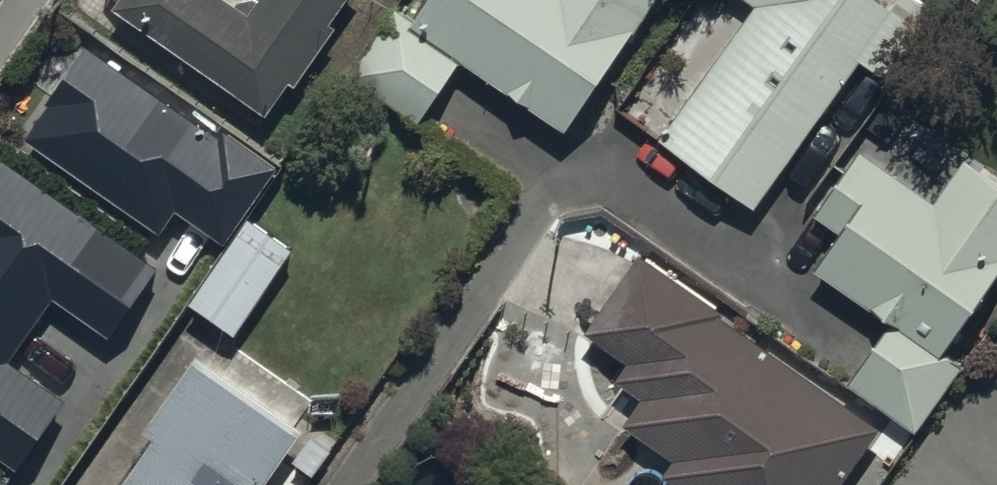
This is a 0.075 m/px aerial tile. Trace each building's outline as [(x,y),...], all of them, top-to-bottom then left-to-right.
[(124,25),(275,131),(316,74),(367,1),(366,0),(283,0),(259,34),(211,0),(141,0),(124,25)] [(419,23),(584,138),(651,44),(681,1),(679,0),(435,0),(419,23)] [(761,20),(670,149),(767,217),(867,76),(904,101),(956,27),(918,0),(897,0),(886,15),(864,0),(732,0),(761,20)] [(97,54),(30,148),(167,244),(182,222),(231,257),(282,184),(233,150),(97,54)] [(957,350),(996,293),(996,177),(989,188),(974,178),(944,220),(886,179),(856,158),(810,224),(840,245),(814,281),(887,332),(845,392),(844,394),(922,449),(981,367),(957,350)] [(30,484),(77,418),(18,376),(67,308),(122,347),(168,282),(2,166),(0,169),(0,463),(30,484)] [(199,319),(248,354),(309,268),(259,233),(199,319)] [(893,442),(649,271),(594,348),(636,378),(624,395),(652,415),(633,443),(684,479),(680,484),(862,484),(893,442)] [(141,484),(297,484),(318,455),(214,382),(141,484)]
